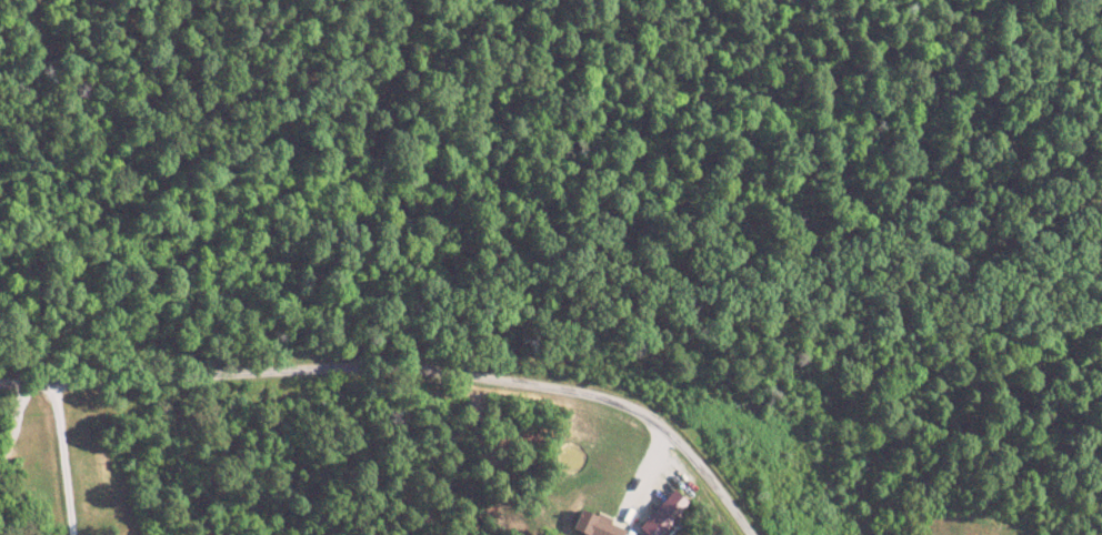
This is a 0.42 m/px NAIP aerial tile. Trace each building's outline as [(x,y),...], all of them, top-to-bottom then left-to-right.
[(625,534),(625,518),(580,518),(580,534),(625,534)]
